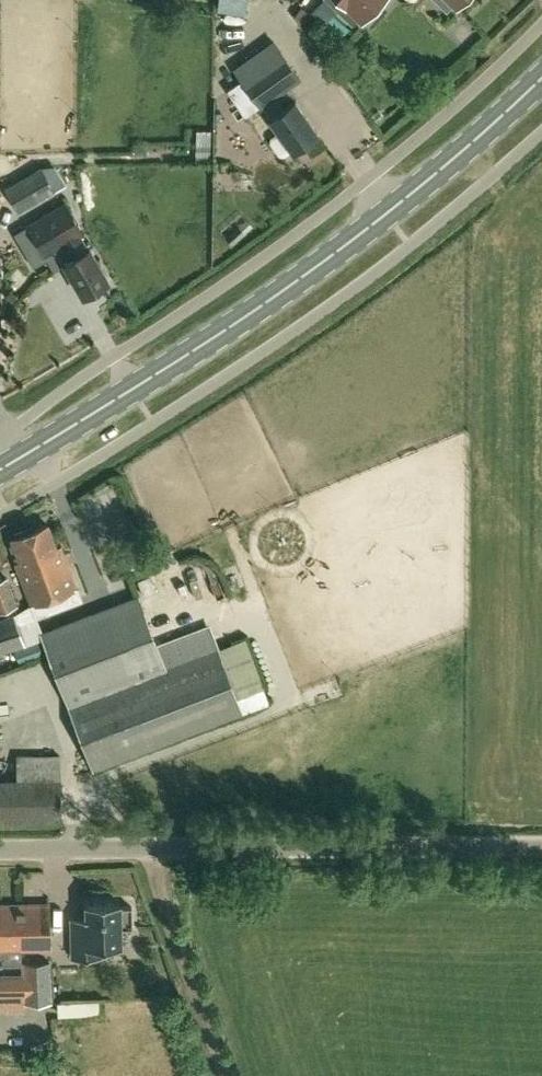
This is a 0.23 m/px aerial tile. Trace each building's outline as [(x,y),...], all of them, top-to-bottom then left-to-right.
[(360,19),(362,21),(375,8),(383,0),(340,0),(360,19)] [(308,12),(301,7),(294,16),(302,21),(308,12)] [(253,92),(262,105),(263,104),(272,116),(271,118),(279,130),(271,136),(270,141),(279,153),(284,154),(292,148),(293,150),(318,132),(296,100),(285,107),(276,95),(301,77),(275,40),(236,68),(243,79),(228,90),(237,103),(253,92)] [(19,211),(56,191),(42,166),(5,187),(19,211)] [(29,223),(27,225),(44,255),(57,248),(83,295),(109,280),(90,246),(88,248),(81,234),(85,232),(68,201),(29,223)] [(55,594),(61,611),(83,603),(62,546),(58,547),(49,523),(33,529),(44,560),(42,561),(55,594)] [(44,560),(33,529),(27,532),(23,529),(16,531),(15,536),(12,537),(20,561),(16,562),(31,603),(55,594),(42,561),(44,560)] [(18,603),(9,576),(0,579),(0,611),(18,603)] [(95,765),(242,708),(209,624),(157,644),(137,593),(41,630),(70,703),(95,765)] [(19,625),(35,619),(30,605),(15,614),(15,612),(0,617),(0,651),(26,642),(19,625)] [(0,786),(0,817),(62,816),(61,784),(60,784),(60,754),(16,755),(17,785),(0,786)] [(120,901),(87,902),(87,916),(72,917),(73,957),(99,957),(99,946),(121,945),(121,927),(133,927),(133,906),(120,906),(120,901)] [(49,903),(0,903),(0,949),(3,949),(3,962),(22,962),(22,948),(50,947),(49,903)] [(52,1001),(51,960),(24,961),(25,975),(0,976),(0,994),(25,994),(26,1002),(52,1001)] [(60,1001),(61,1015),(99,1013),(99,999),(60,1001)]
